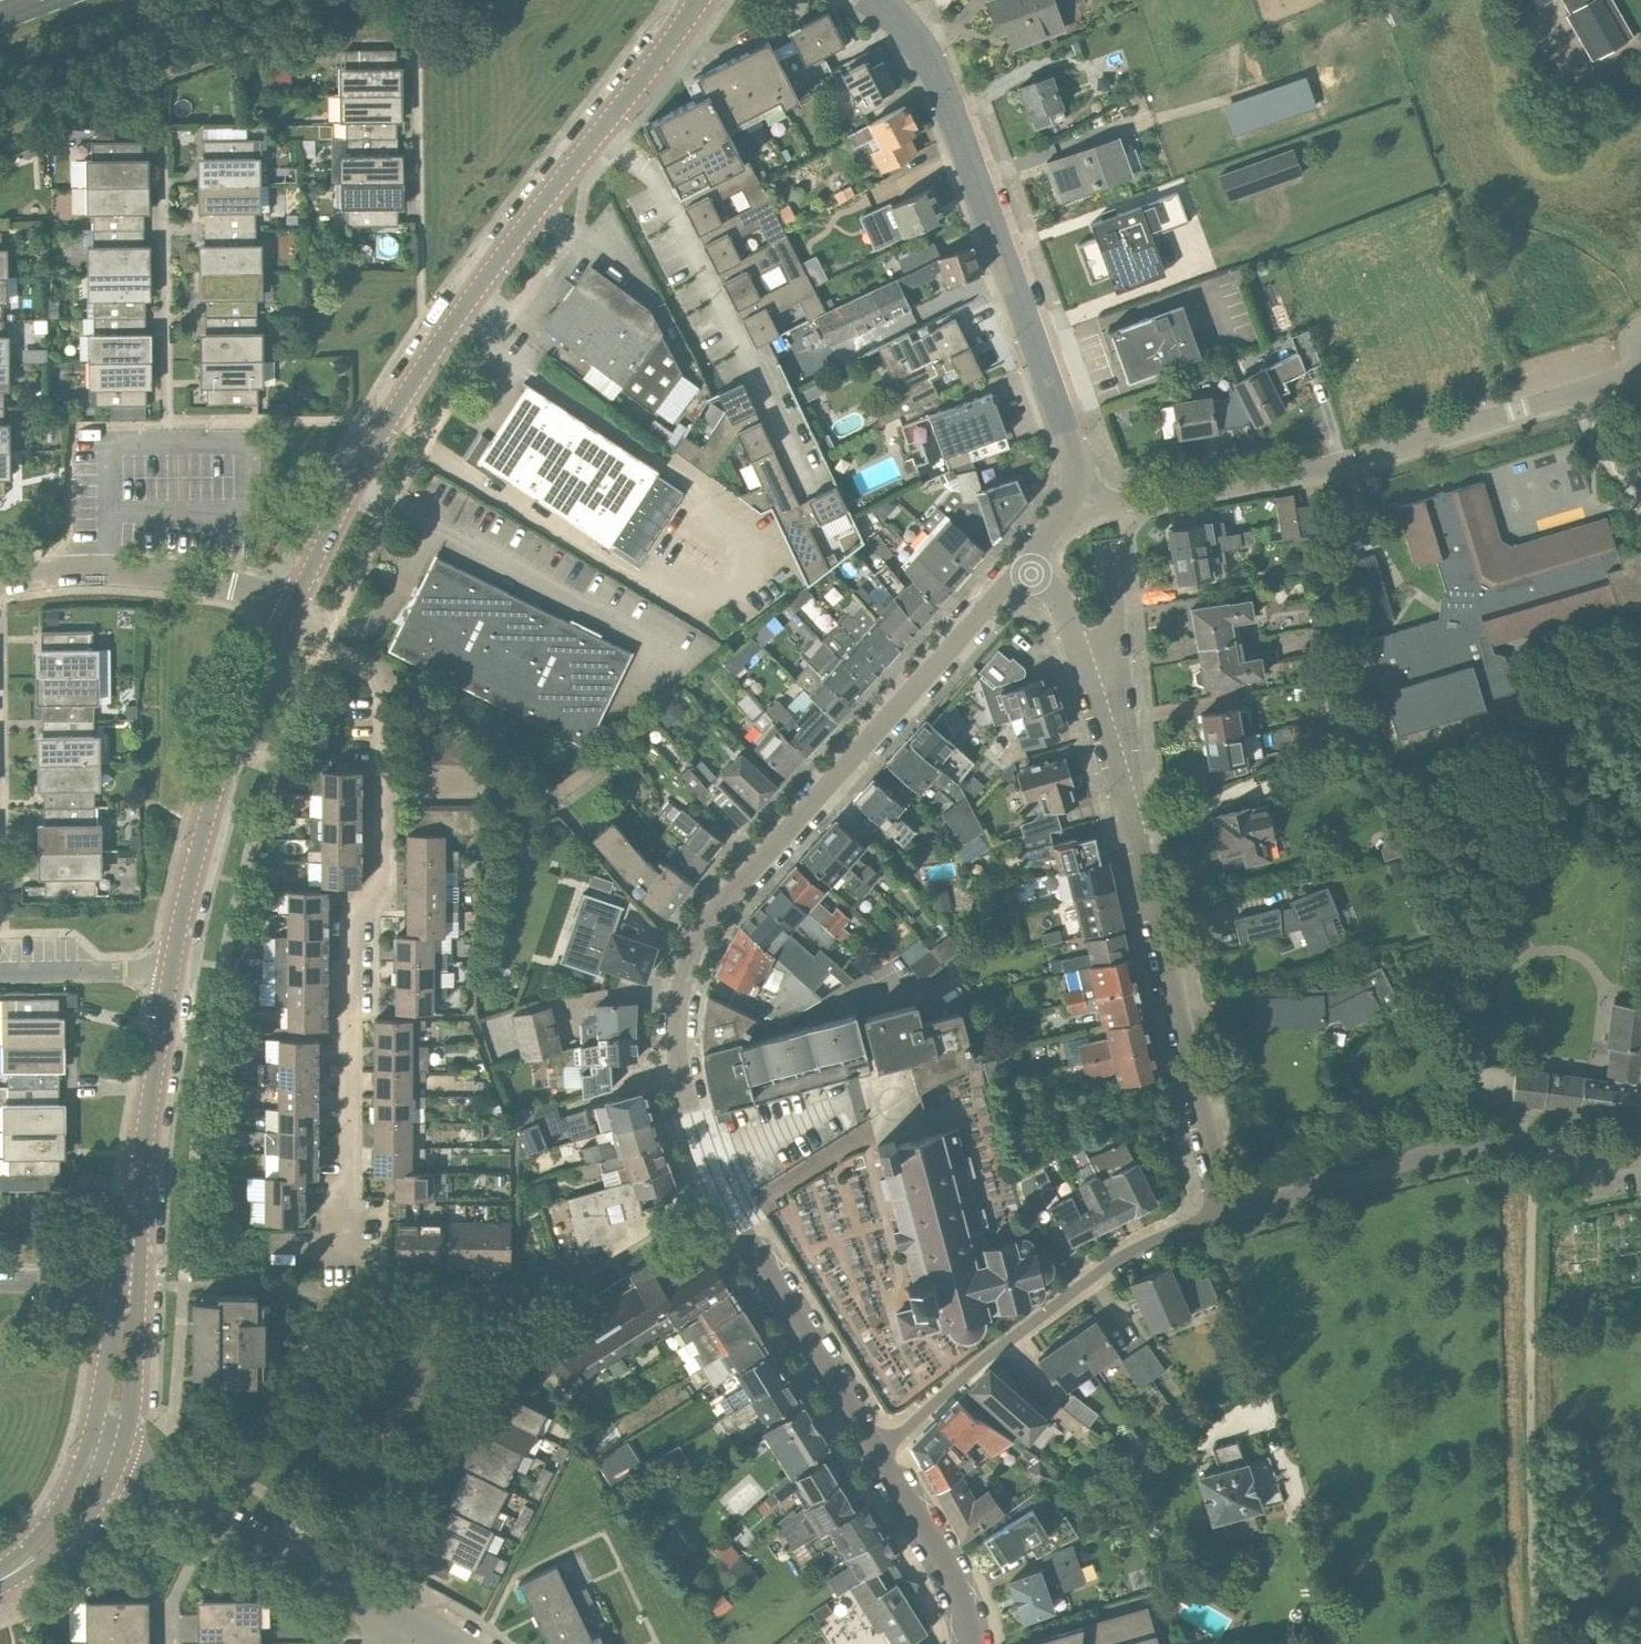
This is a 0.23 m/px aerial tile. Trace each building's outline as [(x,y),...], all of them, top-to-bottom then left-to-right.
[(1047,13),(1056,10),(1053,0),(997,0),(989,3),(996,22),(1003,19),(1013,47),(1054,33),(1047,13)] [(1521,17),(1550,0),(1511,0),(1521,17)] [(1591,0),(1561,0),(1569,14),(1566,16),(1592,61),(1633,37),(1612,0),(1594,0),(1592,1),(1591,0)] [(845,45),(828,11),(788,32),(788,33),(789,33),(805,65),(843,46),(844,46),(845,45)] [(678,194),(742,161),(724,125),(778,98),(782,106),(798,99),(779,61),(773,49),(766,52),(763,44),(740,56),(735,58),(694,79),(695,80),(699,78),(707,94),(670,113),(644,126),(662,161),(661,161),(678,194)] [(346,51),(347,95),(377,95),(397,95),(396,50),(346,51)] [(866,65),(864,61),(841,72),(846,83),(860,110),(898,90),(883,62),(872,68),(869,63),(866,65)] [(1556,84),(1545,64),(1534,71),(1553,105),(1573,94),(1564,80),(1556,84)] [(266,70),(269,90),(291,87),(289,68),(266,70)] [(1311,73),(1226,99),(1236,132),(1322,106),(1311,73)] [(1035,130),(1052,123),(1049,115),(1068,108),(1056,75),(1020,88),(1035,130)] [(805,84),(795,90),(800,100),(810,95),(805,84)] [(377,95),(347,95),(347,140),(398,138),(397,95),(377,95)] [(917,153),(909,137),(918,132),(906,107),(848,135),(854,148),(876,138),(880,147),(871,151),(880,171),(917,153)] [(297,139),(299,139),(320,139),(319,125),(298,126),(297,126),(297,139)] [(113,129),(96,129),(96,142),(113,141),(113,129)] [(398,138),(347,140),(348,182),(372,182),(398,182),(398,138)] [(1060,199),(1136,172),(1124,138),(1048,165),(1060,199)] [(316,158),(316,139),(313,139),(299,140),(299,150),(303,150),(303,158),(316,158)] [(205,141),(205,187),(256,186),(256,140),(205,141)] [(93,187),(129,187),(145,187),(144,142),(92,142),(93,187)] [(22,152),(24,158),(39,153),(39,145),(22,152)] [(1220,175),(1229,200),(1302,173),(1293,148),(1220,175)] [(751,208),(767,199),(747,159),(742,161),(678,194),(679,197),(680,197),(699,234),(722,222),(712,203),(741,189),(751,208)] [(317,182),(306,182),(306,200),(317,200),(317,182)] [(372,182),(348,182),(348,227),(399,226),(398,182),(372,182)] [(256,186),(205,187),(205,229),(257,229),(256,186)] [(855,194),(850,186),(834,195),(839,203),(855,194)] [(93,231),(145,230),(145,187),(129,187),(93,187),(93,231)] [(881,248),(905,236),(944,219),(931,189),(881,211),(890,231),(876,238),(871,229),(854,238),(854,237),(813,258),(823,278),(836,271),(838,275),(865,260),(864,257),(881,248)] [(1096,239),(1077,246),(1091,284),(1110,277),(1116,292),(1165,274),(1160,258),(1151,236),(1189,222),(1177,192),(1090,224),(1096,239)] [(770,245),(787,237),(767,199),(751,208),(722,222),(699,234),(718,272),(741,260),(732,241),(761,226),(770,245)] [(798,221),(789,204),(777,211),(786,228),(798,221)] [(298,214),(286,214),(286,225),(298,224),(298,214)] [(257,229),(205,229),(206,274),(257,273),(257,229)] [(94,275),(122,275),(146,274),(145,230),(93,231),(94,275)] [(789,283),(806,274),(787,237),(770,245),(741,260),(718,272),(737,309),(760,298),(751,279),(780,264),(789,283)] [(943,256),(897,279),(903,290),(937,273),(936,272),(942,269),(948,286),(982,273),(972,246),(943,256)] [(318,257),(306,257),(306,269),(319,269),(318,257)] [(623,387),(622,389),(653,412),(683,372),(662,334),(663,334),(650,310),(594,268),(547,330),(623,387)] [(257,273),(206,274),(206,319),(258,318),(257,273)] [(94,320),(146,319),(146,274),(122,275),(94,275),(94,320)] [(806,274),(789,283),(760,298),(737,309),(757,347),(780,335),(770,316),(799,301),(809,320),(825,312),(821,304),(806,274)] [(903,290),(897,279),(836,309),(826,314),(817,318),(830,346),(910,306),(903,290)] [(832,303),(827,301),(821,304),(825,312),(826,314),(836,309),(832,303)] [(59,303),(49,303),(49,317),(59,317),(59,303)] [(1115,331),(1114,329),(1108,331),(1109,335),(1115,333),(1120,345),(1116,346),(1129,382),(1201,356),(1183,307),(1115,331)] [(258,318),(206,319),(207,361),(258,361),(258,318)] [(95,364),(147,363),(146,319),(94,320),(95,364)] [(975,359),(956,320),(900,347),(896,339),(878,348),(901,396),(873,410),(881,427),(939,399),(931,381),(975,359)] [(1237,384),(1252,414),(1256,423),(1281,410),(1276,398),(1289,392),(1284,382),(1320,364),(1307,331),(1293,338),(1301,353),(1237,384)] [(48,349),(35,349),(35,363),(48,363),(48,349)] [(258,361),(207,361),(207,407),(259,406),(258,361)] [(147,363),(95,364),(95,408),(147,408),(147,363)] [(699,387),(681,374),(655,410),(672,423),(699,387)] [(737,435),(761,423),(742,383),(718,394),(725,410),(702,447),(684,436),(675,451),(712,475),(737,435)] [(1252,414),(1237,384),(1227,397),(1175,405),(1180,436),(1216,431),(1215,422),(1239,420),(1252,414)] [(162,390),(164,401),(178,398),(177,387),(162,390)] [(658,472),(532,389),(495,445),(483,437),(483,436),(482,435),(465,461),(494,479),(497,474),(609,548),(611,544),(639,563),(685,493),(657,475),(658,472)] [(939,474),(955,468),(973,461),(1010,448),(1006,437),(1007,436),(992,394),(929,416),(930,417),(902,427),(908,444),(919,440),(927,463),(917,467),(922,482),(939,474)] [(287,403),(268,403),(268,414),(287,413),(287,403)] [(761,423),(737,435),(754,472),(760,484),(736,495),(761,514),(771,509),(774,517),(799,504),(761,423)] [(833,447),(830,441),(824,439),(818,442),(823,452),(833,447)] [(979,498),(991,539),(992,543),(1026,504),(1027,502),(1018,481),(982,492),(973,461),(955,468),(958,476),(961,490),(964,501),(979,498)] [(1500,540),(1482,482),(1398,507),(1416,566),(1436,560),(1447,599),(1441,600),(1439,610),(1438,619),(1368,641),(1396,735),(1485,708),(1483,701),(1515,691),(1504,655),(1495,653),(1494,653),(1491,644),(1617,607),(1618,611),(1640,605),(1640,552),(1640,548),(1618,555),(1607,518),(1512,547),(1500,540)] [(808,585),(830,569),(825,558),(810,528),(848,510),(838,486),(834,488),(799,504),(774,517),(805,581),(808,585)] [(991,539),(979,498),(964,501),(961,490),(953,491),(938,508),(940,510),(924,529),(933,537),(969,568),(985,549),(982,547),(989,538),(991,539)] [(1283,538),(1300,535),(1293,494),(1275,498),(1283,538)] [(884,520),(895,507),(889,502),(873,511),(884,520)] [(1295,507),(1300,535),(1314,532),(1309,504),(1295,507)] [(1174,558),(1222,550),(1242,547),(1240,534),(1218,538),(1215,521),(1169,529),(1174,558)] [(969,568),(933,537),(917,555),(953,586),(969,568)] [(1222,550),(1174,558),(1179,584),(1215,578),(1213,567),(1225,565),(1222,550)] [(834,553),(825,558),(830,569),(838,562),(834,553)] [(953,586),(917,555),(905,568),(914,580),(937,605),(953,586)] [(586,745),(632,653),(437,557),(392,649),(586,745)] [(1286,579),(1304,575),(1301,559),(1283,563),(1286,579)] [(937,605),(914,580),(906,586),(888,565),(876,574),(895,596),(919,625),(937,605)] [(1347,576),(1362,620),(1394,610),(1380,565),(1347,576)] [(919,625),(895,596),(885,607),(876,597),(873,599),(862,586),(854,593),(902,644),(919,625)] [(795,612),(812,595),(807,589),(787,603),(795,612)] [(902,644),(854,593),(842,606),(847,611),(837,622),(839,623),(883,666),(902,644)] [(1199,646),(1240,639),(1237,621),(1253,618),(1249,599),(1228,603),(1228,601),(1192,608),(1199,646)] [(784,614),(790,621),(796,616),(790,609),(784,614)] [(46,610),(46,625),(59,626),(59,610),(46,610)] [(1326,628),(1324,611),(1312,612),(1313,629),(1326,628)] [(883,666),(839,623),(823,640),(825,642),(867,684),(883,666)] [(772,637),(763,627),(752,637),(760,647),(772,637)] [(1314,638),(1327,637),(1326,630),(1314,631),(1314,638)] [(43,632),(44,676),(95,676),(94,631),(43,632)] [(1240,639),(1199,646),(1203,668),(1196,673),(1198,683),(1206,686),(1241,680),(1240,679),(1263,675),(1259,657),(1244,660),(1240,639)] [(867,684),(825,642),(808,661),(809,663),(852,702),(867,684)] [(1009,720),(1023,716),(1061,705),(1055,685),(1045,688),(1041,679),(1019,686),(1018,682),(1014,684),(1013,680),(1021,677),(1025,675),(1026,670),(1024,666),(1013,657),(1011,659),(999,649),(979,671),(996,685),(998,685),(1009,720)] [(708,663),(716,674),(726,667),(722,662),(717,657),(708,663)] [(852,702),(809,663),(795,679),(816,698),(837,718),(852,702)] [(95,676),(44,676),(44,721),(95,720),(95,676)] [(753,720),(764,710),(748,692),(737,702),(753,720)] [(667,727),(685,712),(671,694),(653,708),(667,727)] [(1320,720),(1336,718),(1333,695),(1317,697),(1320,720)] [(837,718),(816,698),(796,718),(791,713),(789,711),(776,722),(808,753),(839,720),(837,718)] [(138,705),(127,705),(127,719),(138,719),(138,705)] [(1061,705),(1023,716),(1028,731),(1018,734),(999,757),(1009,765),(1011,767),(1011,766),(1015,761),(1028,757),(1026,748),(1060,737),(1057,728),(1067,724),(1061,705)] [(1202,714),(1206,740),(1252,732),(1248,708),(1237,710),(1237,708),(1202,714)] [(808,753),(776,722),(774,720),(765,710),(753,721),(766,735),(756,748),(786,776),(808,753)] [(632,722),(641,733),(642,735),(655,724),(646,711),(632,722)] [(943,712),(932,724),(927,719),(908,740),(957,782),(974,762),(950,740),(954,735),(943,712)] [(95,720),(44,721),(45,763),(96,763),(95,720)] [(614,735),(623,747),(641,733),(632,722),(614,735)] [(1252,732),(1206,740),(1211,767),(1232,763),(1233,774),(1247,769),(1245,760),(1263,757),(1259,731),(1252,732)] [(427,767),(427,739),(416,739),(416,767),(427,767)] [(439,767),(439,739),(427,739),(427,767),(439,767)] [(450,767),(450,739),(439,739),(439,767),(450,767)] [(462,767),(462,739),(450,739),(450,767),(462,767)] [(462,739),(462,767),(474,767),(474,739),(462,739)] [(960,785),(957,782),(908,740),(895,754),(929,784),(931,780),(953,799),(955,805),(943,815),(956,832),(945,842),(954,852),(955,851),(982,830),(983,830),(966,796),(960,785)] [(590,759),(600,771),(606,766),(597,754),(590,759)] [(722,775),(724,777),(757,808),(776,787),(742,754),(722,775)] [(310,794),(323,794),(362,794),(363,771),(332,771),(332,759),(311,760),(310,794)] [(584,764),(593,776),(600,771),(590,759),(584,764)] [(1078,803),(1064,759),(1048,764),(1047,761),(1025,768),(1026,771),(1020,773),(1034,816),(1078,803)] [(705,785),(715,776),(701,760),(691,770),(705,785)] [(96,763),(45,763),(45,806),(96,806),(96,763)] [(587,781),(593,776),(584,764),(578,769),(587,781)] [(1013,770),(1011,766),(1011,767),(1009,765),(999,777),(1004,781),(1015,778),(1013,770)] [(907,797),(882,768),(854,800),(903,844),(915,830),(894,811),(907,797)] [(587,781),(578,769),(571,774),(581,786),(587,781)] [(743,823),(757,808),(724,777),(710,791),(688,769),(681,776),(704,802),(713,794),(743,823)] [(581,786),(571,774),(565,779),(574,791),(581,786)] [(984,784),(973,776),(963,787),(974,796),(984,784)] [(568,795),(574,791),(565,779),(559,783),(568,795)] [(559,783),(552,788),(562,800),(568,795),(559,783)] [(362,794),(323,794),(323,817),(362,817),(362,794)] [(672,826),(668,831),(709,861),(724,842),(699,822),(691,833),(676,821),(675,821),(683,811),(668,799),(661,808),(665,810),(660,816),(672,826)] [(1275,839),(1268,805),(1251,809),(1250,808),(1226,813),(1226,812),(1219,814),(1219,816),(1213,817),(1217,836),(1215,836),(1216,839),(1212,840),(1209,842),(1208,844),(1207,846),(1207,850),(1208,852),(1210,855),(1212,856),(1215,857),(1220,856),(1221,858),(1223,857),(1225,866),(1245,862),(1246,865),(1271,860),(1267,841),(1275,839)] [(96,806),(45,806),(45,851),(97,851),(96,806)] [(427,835),(427,806),(416,806),(416,835),(427,835)] [(439,806),(427,806),(427,835),(439,834),(439,806)] [(439,834),(445,834),(451,835),(450,806),(439,806),(439,834)] [(450,806),(451,835),(462,835),(462,806),(450,806)] [(462,806),(462,835),(475,835),(475,806),(462,806)] [(475,806),(475,835),(485,835),(485,806),(475,806)] [(362,817),(323,817),(311,816),(310,839),(323,839),(362,839),(362,817)] [(695,880),(666,859),(660,870),(647,860),(612,820),(594,836),(615,859),(644,895),(671,914),(695,880)] [(819,839),(872,885),(881,875),(869,863),(865,863),(857,855),(865,845),(837,820),(834,823),(831,823),(828,827),(828,829),(819,839)] [(1025,839),(1051,833),(1061,831),(1058,820),(1023,829),(1025,839)] [(990,848),(982,830),(955,851),(967,865),(990,848)] [(709,861),(668,831),(662,839),(669,846),(661,857),(666,859),(695,880),(709,861)] [(1059,872),(1068,870),(1104,861),(1106,857),(1105,851),(1103,849),(1098,851),(1095,837),(1076,842),(1075,839),(1053,844),(1051,833),(1025,839),(1018,841),(1024,866),(1056,858),(1059,872)] [(445,834),(439,834),(427,835),(416,835),(409,835),(409,860),(459,860),(459,851),(445,851),(445,834)] [(141,835),(130,835),(131,851),(141,850),(141,835)] [(362,839),(323,839),(323,862),(362,863),(362,839)] [(872,885),(819,839),(803,858),(831,883),(840,874),(848,881),(848,884),(862,896),(872,885)] [(1405,855),(1401,839),(1386,843),(1382,849),(1385,860),(1405,855)] [(519,863),(523,851),(509,847),(506,859),(519,863)] [(97,851),(45,851),(46,896),(97,895),(97,851)] [(1407,880),(1403,859),(1389,862),(1393,883),(1407,880)] [(459,860),(409,860),(409,885),(445,886),(445,871),(459,871),(459,860)] [(1108,860),(1104,861),(1068,870),(1075,897),(1114,887),(1108,860)] [(362,863),(323,862),(323,885),(362,885),(362,863)] [(779,885),(838,937),(843,940),(849,933),(842,927),(850,918),(839,907),(832,913),(818,899),(825,890),(797,865),(779,885)] [(270,874),(258,874),(258,889),(270,889),(270,874)] [(614,882),(592,875),(589,885),(610,892),(614,882)] [(445,886),(409,885),(409,911),(459,911),(459,902),(445,901),(445,886)] [(762,903),(791,929),(800,919),(830,946),(836,939),(838,937),(779,885),(762,903)] [(1320,920),(1338,913),(1327,886),(1289,902),(1293,910),(1280,913),(1278,908),(1235,919),(1240,943),(1282,933),(1280,929),(1298,925),(1310,953),(1330,945),(1320,920)] [(1114,887),(1075,897),(1084,936),(1123,927),(1114,887)] [(1020,907),(1015,889),(1002,892),(1007,910),(1020,907)] [(934,914),(952,911),(949,890),(931,892),(934,914)] [(288,891),(288,913),(328,914),(328,891),(288,891)] [(624,908),(625,906),(584,892),(571,930),(582,934),(571,965),(601,975),(601,974),(600,973),(604,964),(644,978),(655,946),(614,932),(622,907),(624,908)] [(743,925),(824,998),(856,980),(821,949),(815,955),(789,932),(791,929),(762,903),(743,925)] [(459,911),(409,911),(409,936),(445,936),(445,922),(459,922),(459,911)] [(328,914),(288,913),(288,936),(328,936),(328,914)] [(728,1003),(756,1017),(759,1018),(761,1014),(782,1023),(824,998),(743,925),(731,940),(716,974),(737,984),(728,1003)] [(1091,953),(1062,959),(1064,970),(1065,973),(1078,970),(1131,957),(1125,931),(1088,940),(1091,953)] [(1044,945),(1062,941),(1060,932),(1042,936),(1044,945)] [(929,950),(942,964),(962,951),(950,935),(929,950)] [(253,936),(244,936),(244,946),(253,946),(253,936)] [(328,936),(288,936),(277,936),(277,959),(328,959),(328,936)] [(445,936),(409,936),(397,936),(397,962),(448,962),(448,952),(434,952),(434,937),(445,938),(445,936)] [(943,966),(942,964),(929,950),(920,939),(900,954),(922,981),(943,966)] [(874,968),(899,954),(886,941),(866,961),(874,968)] [(1131,957),(1078,970),(1082,989),(1064,994),(1067,1005),(1138,987),(1131,957)] [(1054,972),(1064,970),(1062,959),(1062,958),(1051,960),(1054,972)] [(277,982),(304,982),(328,982),(328,959),(277,959),(277,982)] [(448,962),(397,962),(397,987),(434,987),(434,971),(448,971),(448,962)] [(1397,1000),(1381,967),(1361,977),(1341,988),(1321,989),(1301,987),(1300,998),(1256,1000),(1258,1029),(1274,1028),(1324,1025),(1324,1023),(1341,1018),(1346,1027),(1380,1010),(1397,1000)] [(277,1005),(288,1005),(328,1005),(328,982),(304,982),(277,982),(277,1005)] [(434,987),(397,987),(397,1013),(434,1014),(434,997),(448,997),(448,987),(434,987)] [(1138,987),(1067,1005),(1069,1015),(1099,1008),(1104,1027),(1107,1027),(1145,1018),(1138,987)] [(244,995),(234,995),(234,1005),(244,1005),(244,995)] [(749,1031),(756,1017),(728,1003),(718,999),(717,1001),(714,1020),(713,1040),(714,1052),(717,1072),(720,1085),(725,1106),(739,1102),(741,1107),(871,1072),(856,1014),(752,1041),(749,1031)] [(9,1044),(59,1045),(59,1001),(8,1001),(9,1044)] [(582,1025),(584,1048),(636,1036),(637,1003),(597,1006),(599,1024),(582,1025)] [(1615,1003),(1609,1047),(1623,1049),(1618,1082),(1597,1079),(1516,1069),(1512,1101),(1626,1115),(1640,1117),(1640,1007),(1615,1003)] [(328,1005),(288,1005),(288,1029),(328,1029),(328,1005)] [(526,1062),(562,1053),(550,1007),(514,1016),(526,1062)] [(903,1020),(900,1008),(866,1017),(879,1066),(911,1057),(919,1087),(944,1072),(983,1057),(970,1010),(934,1020),(938,1037),(925,1041),(917,1013),(907,1016),(908,1018),(903,1020)] [(247,1015),(245,1015),(234,1015),(234,1027),(243,1027),(247,1027),(247,1015)] [(1145,1018),(1107,1027),(1110,1039),(1079,1046),(1084,1064),(1152,1048),(1145,1018)] [(376,1020),(376,1046),(413,1046),(413,1030),(426,1030),(426,1020),(376,1020)] [(584,1048),(562,1053),(563,1065),(586,1064),(588,1096),(613,1089),(610,1062),(638,1059),(636,1036),(584,1048)] [(281,1040),(281,1063),(319,1063),(320,1040),(281,1040)] [(9,1087),(60,1088),(59,1045),(9,1044),(9,1087)] [(413,1046),(376,1046),(376,1071),(413,1071),(413,1056),(426,1056),(426,1047),(413,1047),(413,1046)] [(1152,1048),(1084,1064),(1087,1079),(1109,1074),(1113,1086),(1158,1076),(1152,1048)] [(235,1060),(235,1053),(223,1053),(223,1061),(235,1060)] [(992,1061),(984,1063),(990,1085),(998,1083),(992,1061)] [(267,1086),(281,1086),(319,1086),(319,1063),(281,1063),(267,1063),(267,1086)] [(485,1070),(483,1063),(475,1065),(478,1072),(485,1070)] [(413,1071),(376,1071),(376,1097),(413,1096),(413,1081),(426,1081),(426,1071),(413,1071)] [(319,1086),(281,1086),(280,1109),(319,1109),(319,1086)] [(10,1131),(60,1131),(60,1088),(9,1087),(10,1131)] [(617,1129),(653,1118),(645,1091),(586,1108),(587,1110),(591,1124),(596,1122),(613,1118),(617,1129)] [(231,1093),(222,1092),(221,1106),(229,1107),(231,1093)] [(413,1096),(376,1097),(376,1122),(412,1122),(412,1106),(426,1106),(426,1096),(413,1096)] [(503,1114),(500,1105),(493,1108),(496,1116),(503,1114)] [(523,1127),(538,1122),(537,1119),(536,1115),(533,1108),(532,1106),(514,1113),(520,1129),(523,1127)] [(319,1109),(280,1109),(280,1132),(319,1132),(319,1109)] [(591,1124),(587,1110),(561,1119),(558,1111),(537,1119),(538,1122),(523,1127),(533,1154),(548,1149),(544,1138),(569,1130),(572,1141),(599,1134),(596,1122),(591,1124)] [(653,1118),(617,1129),(616,1129),(619,1140),(615,1141),(613,1139),(576,1150),(581,1166),(660,1143),(653,1118)] [(426,1122),(412,1122),(376,1122),(376,1148),(412,1148),(412,1133),(426,1133),(426,1122)] [(497,1129),(496,1139),(506,1139),(506,1130),(497,1129)] [(964,1156),(961,1142),(962,1142),(959,1129),(898,1145),(897,1141),(878,1146),(882,1162),(884,1162),(888,1176),(881,1178),(887,1199),(893,1197),(901,1229),(895,1230),(899,1251),(906,1249),(915,1285),(908,1287),(913,1308),(897,1313),(903,1337),(948,1325),(950,1330),(951,1332),(956,1336),(960,1338),(965,1339),(968,1339),(973,1338),(977,1335),(981,1331),(983,1326),(984,1321),(984,1318),(983,1316),(987,1315),(987,1317),(991,1317),(990,1314),(999,1311),(1000,1314),(1004,1313),(1004,1310),(1031,1302),(1031,1300),(1039,1299),(1041,1297),(1043,1294),(1044,1292),(1044,1290),(1043,1287),(1042,1286),(1040,1284),(1042,1283),(1042,1280),(1046,1278),(1048,1276),(1050,1274),(1051,1270),(1052,1265),(1050,1261),(1049,1258),(1046,1256),(1043,1254),(1039,1253),(1035,1253),(1035,1250),(1031,1251),(1033,1246),(1032,1242),(1031,1241),(1029,1239),(1026,1238),(1024,1237),(1016,1240),(1015,1238),(987,1245),(983,1230),(989,1228),(984,1208),(978,1209),(970,1177),(976,1175),(971,1155),(964,1156)] [(60,1131),(10,1131),(10,1176),(1,1176),(2,1191),(50,1191),(50,1177),(61,1177),(60,1131)] [(267,1155),(280,1155),(319,1155),(319,1132),(280,1132),(267,1132),(267,1155)] [(224,1142),(208,1142),(207,1152),(224,1153),(224,1142)] [(660,1143),(581,1166),(584,1178),(628,1166),(633,1180),(670,1169),(668,1164),(669,1161),(668,1157),(665,1155),(660,1143)] [(1095,1171),(1097,1176),(1119,1221),(1156,1203),(1128,1144),(1092,1160),(1096,1171),(1095,1171)] [(1042,1167),(1059,1158),(1053,1146),(1036,1155),(1042,1167)] [(1085,1171),(1093,1167),(1083,1147),(1076,1151),(1085,1171)] [(426,1148),(412,1148),(376,1148),(376,1174),(397,1174),(412,1173),(412,1158),(426,1158),(426,1148)] [(319,1155),(280,1155),(280,1177),(306,1177),(319,1178),(319,1155)] [(676,1186),(670,1169),(633,1180),(566,1199),(583,1256),(604,1250),(609,1258),(661,1228),(656,1209),(648,1211),(647,1206),(673,1198),(671,1189),(676,1186)] [(1072,1245),(1098,1232),(1085,1204),(1079,1193),(1061,1202),(1045,1171),(1021,1183),(1024,1193),(1032,1210),(1045,1204),(1047,1208),(1048,1208),(1056,1223),(1060,1221),(1072,1245)] [(412,1173),(397,1174),(397,1200),(407,1200),(433,1200),(434,1183),(448,1183),(448,1173),(412,1173)] [(1119,1221),(1097,1176),(1090,1180),(1088,1175),(1079,1180),(1089,1202),(1085,1204),(1098,1232),(1119,1221)] [(505,1185),(505,1176),(495,1176),(495,1185),(505,1185)] [(306,1177),(280,1177),(267,1177),(267,1200),(305,1200),(306,1177)] [(305,1200),(267,1200),(266,1223),(305,1224),(305,1200)] [(407,1217),(407,1200),(397,1200),(397,1218),(407,1217)] [(396,1266),(421,1266),(420,1223),(396,1223),(396,1266)] [(420,1223),(421,1266),(444,1266),(444,1240),(444,1223),(420,1223)] [(444,1240),(444,1266),(465,1266),(466,1223),(444,1223),(444,1240)] [(466,1223),(465,1266),(488,1266),(488,1223),(466,1223)] [(488,1223),(488,1266),(511,1266),(512,1223),(488,1223)] [(698,1310),(730,1289),(708,1256),(677,1276),(670,1265),(667,1267),(662,1259),(666,1257),(663,1253),(532,1337),(568,1393),(609,1367),(623,1358),(698,1310)] [(537,1288),(561,1280),(555,1263),(532,1270),(537,1288)] [(1176,1283),(1168,1264),(1131,1280),(1153,1329),(1220,1300),(1212,1282),(1191,1291),(1185,1279),(1176,1283)] [(742,1309),(730,1289),(698,1310),(703,1318),(680,1333),(688,1344),(710,1330),(742,1309)] [(258,1319),(258,1295),(219,1295),(218,1302),(195,1302),(195,1377),(218,1377),(218,1384),(258,1384),(258,1360),(264,1360),(264,1319),(258,1319)] [(742,1309),(710,1330),(718,1342),(695,1357),(702,1367),(757,1332),(742,1309)] [(1097,1320),(1069,1339),(1092,1371),(1119,1353),(1097,1320)] [(770,1352),(757,1332),(702,1367),(715,1388),(737,1373),(770,1352)] [(1092,1371),(1069,1339),(1039,1360),(1051,1379),(1056,1376),(1065,1389),(1092,1371)] [(1147,1343),(1134,1352),(1153,1379),(1165,1371),(1147,1343)] [(787,1378),(770,1352),(737,1373),(746,1387),(720,1404),(727,1416),(787,1378)] [(1153,1379),(1134,1352),(1122,1361),(1140,1388),(1153,1379)] [(629,1368),(623,1358),(609,1367),(616,1377),(629,1368)] [(990,1367),(972,1387),(1019,1432),(1028,1439),(1046,1418),(990,1367)] [(787,1378),(727,1416),(720,1421),(727,1433),(761,1411),(767,1422),(801,1400),(787,1378)] [(504,1393),(495,1412),(537,1434),(547,1414),(519,1400),(526,1387),(517,1383),(511,1396),(504,1393)] [(1019,1432),(972,1387),(937,1422),(954,1440),(963,1448),(977,1437),(993,1453),(1013,1439),(1019,1432)] [(1102,1436),(1107,1429),(1102,1426),(1103,1424),(1095,1418),(1099,1414),(1073,1394),(1063,1406),(1102,1436)] [(792,1476),(806,1463),(830,1447),(803,1405),(763,1431),(792,1476)] [(537,1434),(495,1412),(486,1431),(524,1451),(528,1452),(537,1434)] [(954,1440),(937,1422),(913,1446),(925,1467),(945,1448),(946,1447),(946,1448),(954,1440)] [(524,1451),(486,1431),(480,1433),(473,1447),(515,1469),(524,1451)] [(1245,1464),(1238,1441),(1214,1448),(1221,1472),(1200,1478),(1214,1522),(1261,1507),(1247,1463),(1245,1464)] [(563,1463),(569,1450),(561,1445),(554,1459),(563,1463)] [(515,1469),(473,1447),(464,1465),(469,1467),(506,1488),(515,1469)] [(938,1492),(958,1478),(977,1464),(966,1452),(955,1462),(946,1448),(945,1448),(925,1467),(938,1492)] [(1041,1458),(1039,1460),(1026,1469),(1038,1486),(1051,1477),(1058,1472),(1041,1458)] [(806,1463),(792,1476),(763,1504),(769,1509),(789,1490),(791,1494),(797,1491),(805,1503),(811,1500),(839,1483),(824,1461),(811,1470),(806,1463)] [(469,1467),(464,1465),(466,1471),(458,1487),(500,1509),(508,1492),(505,1491),(506,1488),(469,1467)] [(544,1468),(537,1481),(545,1485),(552,1472),(544,1468)] [(958,1478),(938,1492),(964,1540),(1000,1513),(988,1494),(975,1501),(958,1478)] [(545,1485),(537,1481),(530,1494),(539,1499),(545,1485)] [(811,1500),(805,1503),(807,1507),(781,1526),(788,1534),(796,1528),(806,1543),(860,1507),(851,1492),(846,1494),(839,1483),(811,1500)] [(500,1509),(458,1487),(450,1504),(452,1511),(490,1530),(500,1509)] [(1038,1557),(1042,1555),(1078,1536),(1066,1516),(1052,1525),(1033,1493),(1007,1512),(1012,1521),(984,1538),(1000,1565),(1031,1546),(1038,1557)] [(860,1507),(806,1543),(814,1556),(838,1541),(847,1556),(848,1555),(850,1558),(886,1535),(866,1504),(860,1507)] [(525,1505),(518,1519),(526,1523),(533,1510),(525,1505)] [(493,1532),(490,1530),(452,1511),(442,1529),(484,1551),(493,1532)] [(526,1523),(518,1519),(512,1533),(520,1537),(526,1523)] [(659,1538),(668,1552),(686,1540),(677,1526),(659,1538)] [(484,1551),(442,1529),(435,1544),(438,1551),(428,1570),(445,1577),(453,1559),(475,1570),(484,1551)] [(848,1555),(847,1556),(854,1567),(831,1582),(839,1595),(866,1578),(867,1580),(893,1563),(901,1558),(886,1535),(850,1558),(848,1555)] [(741,1555),(725,1537),(713,1547),(729,1566),(741,1555)] [(1042,1555),(1046,1568),(1010,1581),(1024,1618),(1053,1608),(1049,1595),(1084,1582),(1071,1545),(1042,1555)] [(500,1557),(493,1571),(502,1575),(509,1562),(500,1557)] [(928,1630),(910,1602),(912,1593),(893,1563),(867,1580),(811,1616),(821,1632),(802,1643),(906,1643),(928,1630)] [(592,1640),(578,1611),(571,1597),(556,1566),(520,1584),(549,1643),(583,1643),(592,1640)] [(592,1604),(585,1591),(585,1590),(571,1597),(578,1611),(592,1604)] [(730,1604),(724,1594),(709,1605),(715,1614),(730,1604)] [(90,1636),(89,1598),(79,1599),(80,1636),(90,1636)] [(255,1599),(203,1599),(204,1643),(256,1643),(255,1599)] [(144,1600),(93,1601),(94,1643),(145,1643),(144,1600)] [(1019,1643),(1159,1643),(1147,1606),(1020,1643),(1019,1643)] [(592,1640),(583,1643),(604,1643),(600,1636),(592,1640)]
